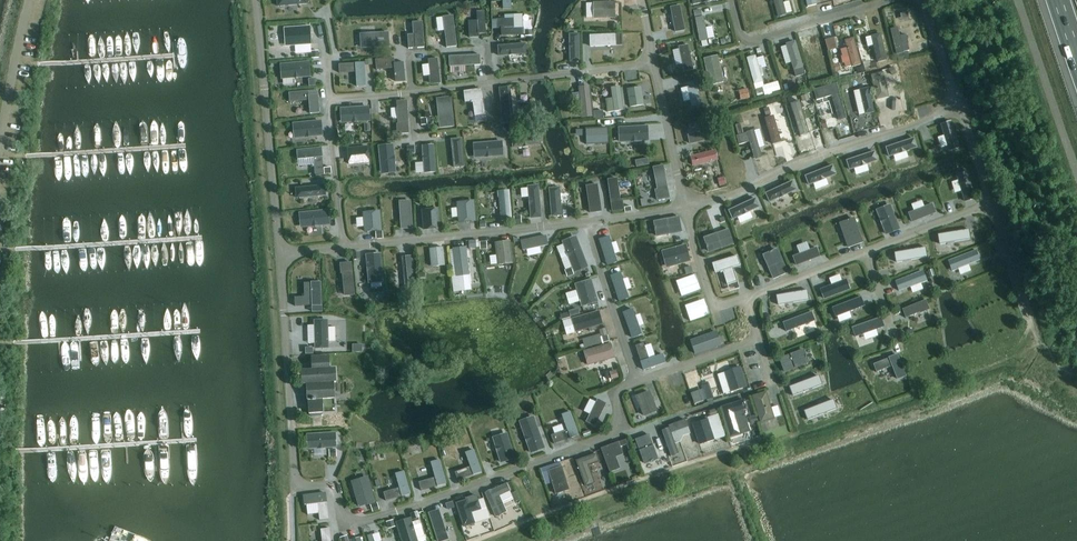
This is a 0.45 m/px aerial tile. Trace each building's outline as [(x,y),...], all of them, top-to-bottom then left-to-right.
[(503,9),(511,8),(511,0),(503,0),(503,9)] [(786,14),(782,0),(773,0),(777,17),(786,14)] [(614,2),(593,2),(593,18),(615,17),(614,2)] [(675,32),(684,30),(679,5),(670,7),(675,32)] [(478,20),(468,21),(469,38),(479,37),(478,33),(485,33),(484,11),(477,11),(478,20)] [(453,16),(443,17),(447,47),(457,46),(453,16)] [(695,18),(699,41),(708,39),(703,16),(695,18)] [(524,34),(523,27),(514,28),(513,18),(497,19),(497,28),(501,28),(502,35),(524,34)] [(424,46),(422,22),(413,22),(415,47),(424,46)] [(310,27),(289,28),(289,32),(286,32),(287,45),(311,43),(310,27)] [(891,29),(897,54),(904,52),(903,51),(909,50),(905,34),(899,36),(897,27),(891,29)] [(362,34),(363,47),(389,45),(388,32),(362,34)] [(580,61),(579,33),(569,33),(569,61),(580,61)] [(871,35),(877,62),(886,59),(880,33),(871,35)] [(611,44),(616,44),(616,34),(590,35),(590,46),(611,45),(611,44)] [(833,37),(825,40),(828,50),(837,48),(833,37)] [(860,64),(853,38),(845,40),(852,66),(860,64)] [(795,41),(786,44),(794,70),(802,67),(795,41)] [(526,53),(525,43),(498,46),(499,55),(526,53)] [(684,71),(693,69),(688,45),(679,47),(684,71)] [(481,64),(480,54),(449,56),(450,66),(481,64)] [(709,85),(723,82),(717,55),(703,58),(709,85)] [(755,56),(747,59),(754,83),(762,81),(755,56)] [(394,57),(375,59),(376,70),(394,68),(395,82),(405,81),(403,62),(394,63),(394,57)] [(437,58),(428,59),(430,75),(429,75),(430,84),(440,83),(437,58)] [(281,66),(282,78),(310,76),(309,62),(282,64),(281,66)] [(356,71),(357,86),(366,85),(364,62),(339,64),(339,72),(356,71)] [(802,67),(794,70),(796,77),(804,74),(802,67)] [(888,96),(883,73),(871,76),(876,99),(888,96)] [(691,106),(700,104),(695,81),(686,83),(691,106)] [(793,82),(783,85),(785,91),(795,87),(793,82)] [(831,95),(839,120),(846,118),(836,83),(813,89),(816,100),(831,95)] [(502,123),(514,122),(510,86),(499,87),(502,123)] [(582,117),(592,116),(589,86),(579,87),(582,117)] [(620,86),(611,88),(614,111),(623,109),(620,86)] [(630,106),(643,104),(640,86),(627,89),(630,106)] [(762,86),(755,88),(757,95),(764,93),(762,86)] [(868,87),(859,89),(865,114),(874,112),(868,87)] [(481,89),(464,91),(465,101),(473,100),(475,116),(485,114),(481,89)] [(290,102),(309,100),(310,113),(319,112),(318,94),(309,95),(308,90),(289,92),(290,102)] [(747,90),(740,91),(741,99),(749,97),(747,90)] [(454,126),(450,99),(437,100),(441,127),(454,126)] [(790,103),(800,136),(808,133),(799,101),(790,103)] [(407,102),(397,103),(399,124),(397,124),(397,133),(409,132),(407,102)] [(369,120),(368,107),(344,108),(341,111),(342,122),(369,120)] [(603,110),(593,111),(594,118),(603,118),(603,110)] [(765,118),(772,144),(781,141),(773,115),(765,118)] [(950,119),(941,122),(949,150),(958,147),(950,119)] [(295,123),(293,125),(294,137),(322,134),(321,121),(295,123)] [(740,123),(735,125),(738,135),(743,133),(740,123)] [(618,127),(619,142),(648,141),(647,125),(618,127)] [(585,128),(586,144),(608,143),(607,127),(585,128)] [(712,138),(710,130),(688,135),(689,143),(712,138)] [(746,133),(736,136),(738,144),(749,141),(754,158),(762,156),(754,130),(746,132),(746,133)] [(540,145),(539,135),(512,138),(513,147),(540,145)] [(886,147),(889,156),(917,147),(914,138),(886,147)] [(459,166),(464,165),(461,139),(452,139),(454,162),(453,163),(453,166),(455,167),(458,167),(459,166)] [(475,157),(503,155),(502,141),(476,143),(474,145),(475,157)] [(382,173),(388,173),(388,168),(395,168),(393,144),(379,146),(382,173)] [(434,145),(422,146),(424,172),(436,171),(434,145)] [(367,146),(348,149),(349,164),(369,162),(367,146)] [(298,159),(313,157),(315,175),(324,174),(322,156),(321,148),(297,150),(298,159)] [(691,156),(693,165),(717,159),(715,150),(691,156)] [(846,160),(849,169),(877,160),(874,151),(846,160)] [(805,176),(809,184),(836,174),(832,165),(805,176)] [(653,169),(658,192),(656,192),(657,200),(669,197),(663,167),(653,169)] [(975,198),(967,172),(956,175),(964,201),(975,198)] [(607,179),(612,211),(624,209),(623,202),(620,202),(617,178),(607,179)] [(766,193),(769,201),(796,189),(792,181),(766,193)] [(586,185),(590,212),(601,210),(597,184),(586,185)] [(298,197),(325,195),(325,185),(297,188),(298,197)] [(531,217),(541,216),(538,185),(528,186),(529,198),(528,198),(529,204),(530,204),(531,217)] [(561,214),(559,188),(549,189),(552,215),(561,214)] [(498,197),(499,197),(501,220),(511,219),(508,191),(503,191),(498,191),(498,192),(498,197)] [(728,210),(732,219),(759,207),(755,198),(728,210)] [(412,227),(410,200),(399,201),(401,228),(412,227)] [(459,221),(475,220),(473,200),(457,202),(459,221)] [(935,212),(932,204),(908,213),(912,221),(935,212)] [(877,211),(886,234),(899,228),(890,206),(877,211)] [(439,228),(438,208),(422,209),(424,229),(439,228)] [(329,224),(328,210),(302,213),(300,216),(301,227),(329,224)] [(379,210),(363,212),(365,231),(381,230),(379,210)] [(657,236),(681,231),(678,217),(654,222),(657,236)] [(862,242),(853,219),(840,223),(848,247),(862,242)] [(968,229),(938,235),(939,244),(970,238),(968,229)] [(705,238),(709,251),(733,243),(728,230),(705,238)] [(523,250),(547,244),(545,235),(521,241),(523,250)] [(562,241),(572,267),(586,261),(576,235),(562,241)] [(607,265),(617,262),(609,236),(599,239),(607,265)] [(498,264),(500,264),(502,264),(504,263),(512,262),(510,241),(495,243),(498,264)] [(665,250),(668,260),(667,260),(669,267),(675,265),(675,264),(689,260),(685,245),(665,250)] [(445,265),(443,247),(429,248),(431,266),(445,265)] [(453,248),(456,275),(469,273),(466,247),(453,248)] [(820,256),(816,247),(792,256),(796,265),(820,256)] [(925,247),(894,253),(896,262),(926,256),(925,247)] [(764,255),(774,278),(787,272),(777,250),(764,255)] [(949,260),(952,270),(980,260),(976,250),(949,260)] [(366,254),(369,281),(376,280),(377,281),(378,282),(381,281),(381,280),(383,280),(380,253),(366,254)] [(412,255),(402,256),(405,293),(416,292),(412,255)] [(712,263),(715,272),(723,270),(727,284),(737,282),(732,267),(740,264),(737,256),(712,263)] [(354,293),(351,262),(342,263),(344,294),(354,293)] [(692,273),(690,266),(684,268),(686,274),(692,273)] [(571,267),(564,270),(567,277),(573,274),(571,267)] [(895,281),(898,290),(925,280),(922,270),(895,281)] [(619,301),(628,298),(620,272),(610,275),(619,301)] [(695,274),(676,281),(679,290),(698,283),(695,274)] [(591,279),(574,284),(581,307),(598,302),(591,279)] [(846,280),(845,279),(820,289),(824,299),(848,289),(846,285),(847,283),(846,280)] [(321,282),(311,282),(311,296),(294,297),(295,306),(321,305),(321,282)] [(807,290),(776,295),(778,304),(808,299),(807,290)] [(832,307),(836,316),(864,305),(861,296),(832,307)] [(905,318),(928,309),(924,300),(902,309),(905,318)] [(706,305),(687,312),(690,321),(709,314),(706,305)] [(641,334),(638,326),(637,326),(634,316),(635,316),(632,309),(623,312),(632,337),(641,334)] [(602,324),(599,310),(571,318),(575,332),(602,324)] [(783,322),(786,331),(814,321),(811,311),(783,322)] [(852,327),(855,336),(883,326),(880,317),(852,327)] [(315,348),(328,347),(327,320),(315,320),(315,348)] [(605,328),(599,330),(599,333),(600,336),(607,335),(605,328)] [(716,331),(690,340),(695,353),(720,344),(716,331)] [(583,351),(587,365),(615,357),(611,343),(583,351)] [(635,345),(643,370),(665,362),(662,354),(649,358),(643,343),(635,345)] [(804,349),(779,358),(784,372),(809,362),(804,349)] [(892,365),(897,378),(905,375),(897,354),(873,364),(876,372),(892,365)] [(330,368),(329,355),(311,356),(311,363),(311,369),(301,369),(301,374),(302,384),(306,383),(307,400),(308,400),(308,413),(312,416),(320,416),(324,412),(335,412),(334,399),(335,398),(334,382),(336,382),(335,368),(330,368)] [(747,386),(740,366),(724,372),(730,391),(747,386)] [(616,370),(609,372),(612,379),(618,377),(616,370)] [(818,376),(789,386),(792,395),(821,384),(818,376)] [(635,396),(643,416),(657,410),(649,390),(635,396)] [(706,400),(713,397),(711,391),(704,393),(706,400)] [(760,422),(774,418),(766,391),(752,395),(760,422)] [(606,403),(597,399),(586,421),(594,425),(606,403)] [(833,399),(804,411),(807,419),(836,408),(833,399)] [(746,408),(744,400),(721,407),(723,415),(746,408)] [(716,408),(708,410),(711,417),(718,414),(716,408)] [(569,438),(578,434),(570,411),(562,414),(567,429),(551,435),(554,443),(569,437),(569,438)] [(755,415),(749,417),(752,424),(757,422),(755,415)] [(678,453),(671,433),(687,427),(685,419),(668,425),(669,427),(662,430),(671,456),(678,453)] [(699,444),(714,439),(707,419),(692,424),(699,444)] [(544,448),(535,422),(521,426),(530,453),(544,448)] [(307,436),(307,449),(336,447),(335,433),(310,434),(310,436),(307,436)] [(514,458),(506,433),(493,437),(501,462),(514,458)] [(649,434),(635,439),(644,463),(650,461),(650,462),(653,461),(653,460),(657,458),(649,434)] [(620,446),(626,444),(629,450),(632,449),(628,438),(601,448),(610,472),(619,468),(614,453),(621,451),(620,446)] [(465,453),(470,466),(455,472),(458,479),(473,474),(481,471),(473,449),(465,453)] [(588,465),(599,462),(596,453),(576,460),(585,486),(595,482),(588,465)] [(431,462),(435,477),(418,481),(421,490),(446,483),(439,460),(431,462)] [(562,466),(561,466),(559,462),(540,468),(545,484),(550,482),(547,473),(548,473),(555,494),(569,489),(562,466)] [(383,492),(386,500),(410,493),(404,471),(395,474),(399,487),(383,492)] [(350,481),(358,507),(375,502),(368,476),(350,481)] [(495,516),(506,511),(499,496),(510,491),(506,483),(485,492),(495,516)] [(328,519),(326,492),(303,495),(304,504),(318,503),(320,519),(328,519)] [(515,492),(510,494),(514,502),(519,500),(515,492)] [(455,503),(463,527),(475,523),(472,513),(486,508),(483,498),(468,503),(467,499),(455,503)] [(376,503),(371,505),(373,511),(379,510),(376,503)] [(428,513),(437,540),(442,540),(448,539),(439,510),(428,513)] [(418,511),(410,513),(412,519),(420,517),(418,511)] [(410,517),(395,522),(401,540),(418,540),(410,517)] [(393,519),(386,522),(388,528),(395,526),(393,519)] [(321,529),(322,540),(331,540),(329,528),(321,529)]
